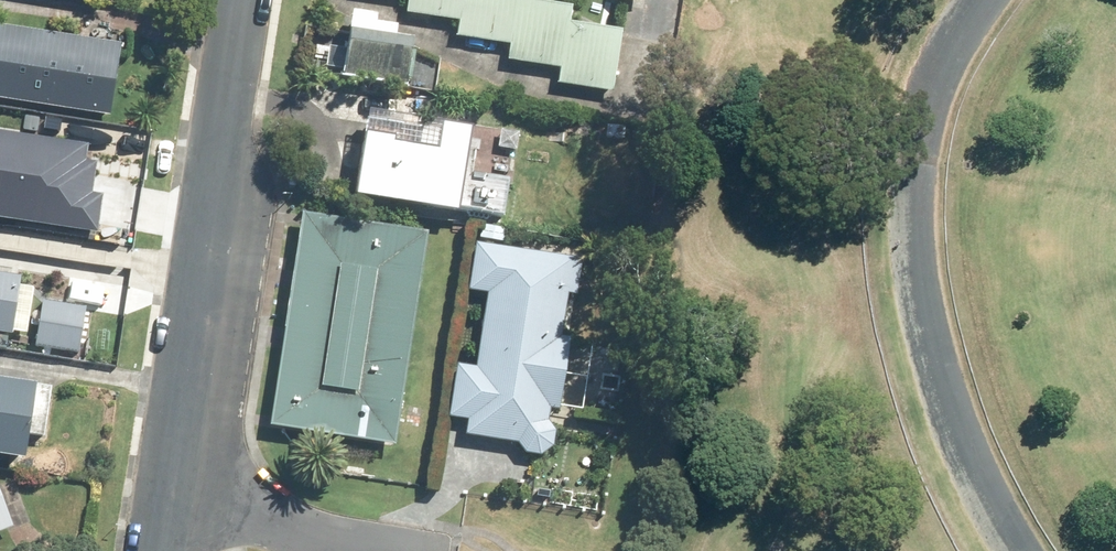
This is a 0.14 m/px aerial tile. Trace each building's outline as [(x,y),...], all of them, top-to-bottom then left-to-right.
[(405,8),(458,16),(461,0),(406,0),(405,8)] [(456,31),(509,40),(516,0),(461,0),(458,16),(456,31)] [(507,56),(559,65),(567,17),(570,2),(558,0),(516,0),(509,40),(507,56)] [(567,17),(559,65),(557,79),(612,87),(622,26),(567,17)] [(109,112),(120,40),(0,21),(0,95),(109,112)] [(340,72),(406,82),(414,32),(348,21),(340,72)] [(363,110),(351,189),(456,204),(468,126),(363,110)] [(474,121),(473,136),(490,138),(491,122),(474,121)] [(606,121),(605,135),(622,136),(623,123),(606,121)] [(86,140),(0,127),(0,215),(95,229),(101,190),(89,188),(94,158),(84,156),(86,140)] [(301,208),(269,422),(394,440),(426,227),(301,208)] [(482,222),(479,236),(504,239),(506,226),(482,222)] [(486,289),(475,363),(456,360),(448,413),(466,416),(464,431),(516,439),(524,449),(540,451),(553,442),(555,427),(547,420),(550,403),(557,404),(568,334),(560,333),(571,254),(475,239),(468,287),(486,289)] [(11,331),(11,327),(43,331),(49,286),(18,281),(20,271),(0,269),(0,329),(11,331)] [(22,453),(25,431),(43,434),(50,384),(32,381),(32,378),(0,373),(0,450),(22,453)] [(12,522),(0,493),(0,527),(12,522)]
